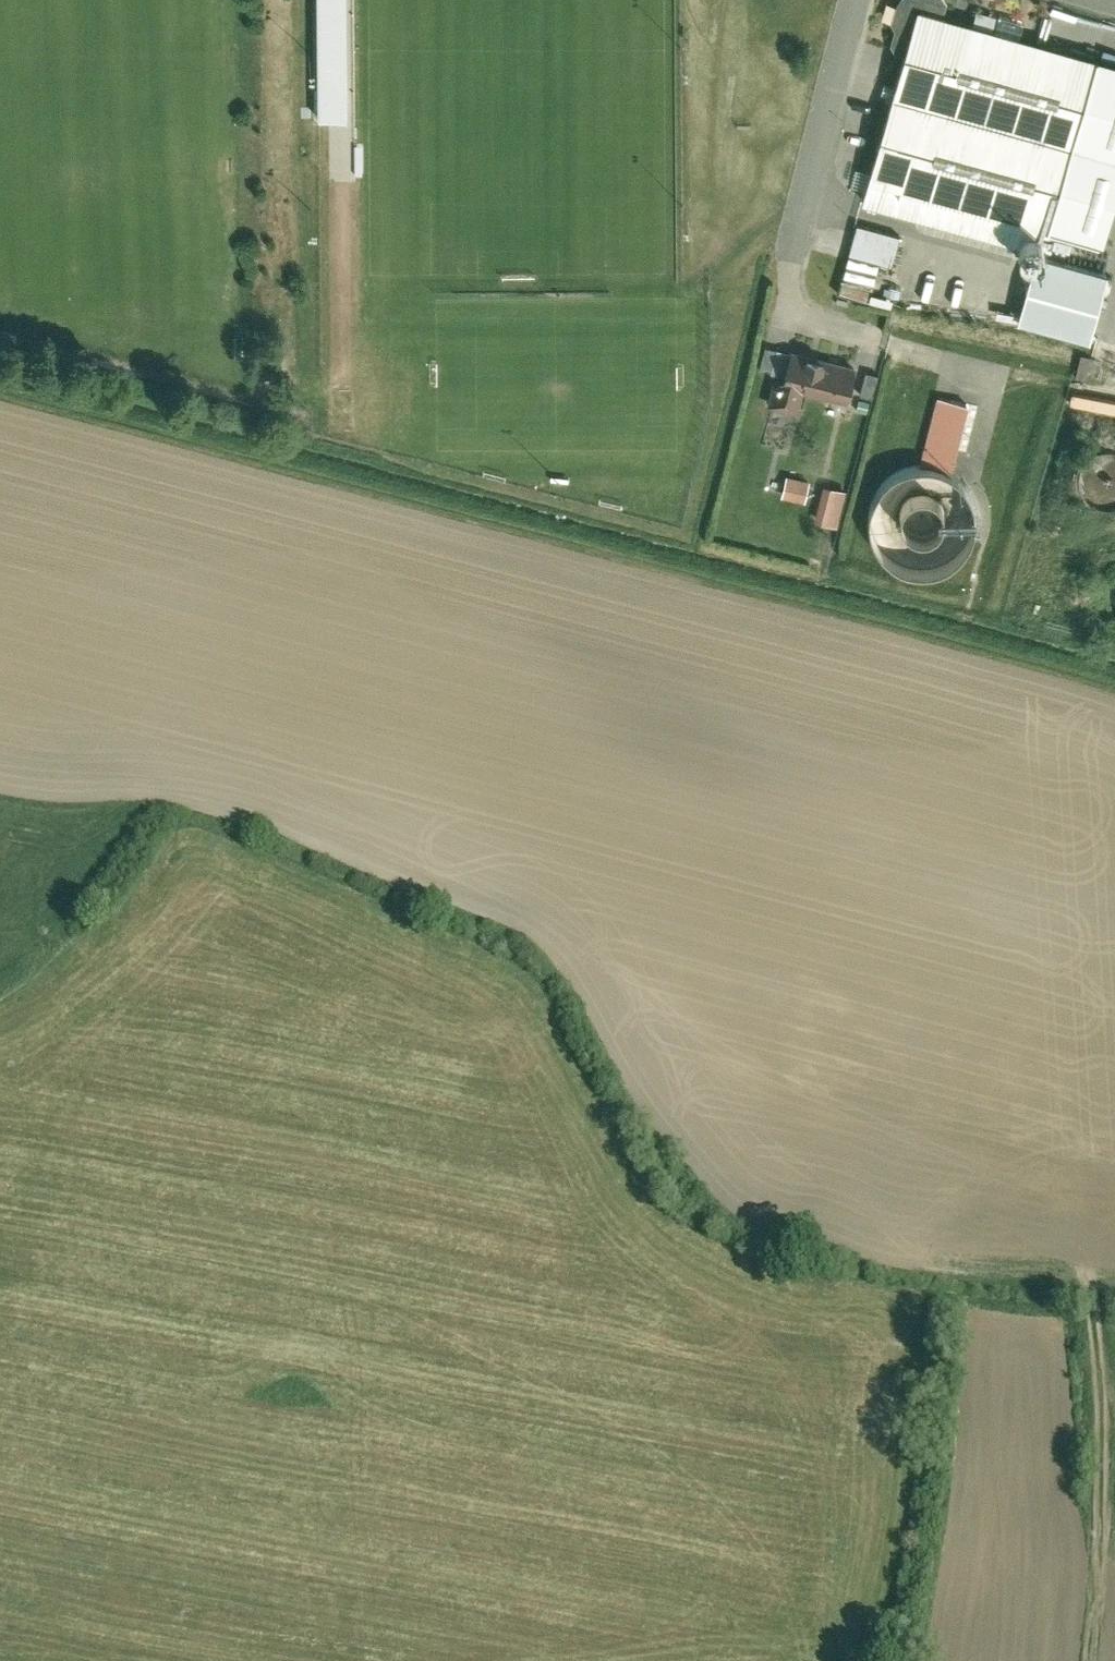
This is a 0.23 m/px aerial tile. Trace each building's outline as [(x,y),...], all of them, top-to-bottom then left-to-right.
[(317,115),(348,114),(348,0),(316,0),(317,115)] [(904,60),(918,12),(943,19),(946,10),(945,0),(903,0),(898,4),(892,23),(895,33),(890,46),(896,57),(904,60)] [(943,19),(918,12),(904,60),(862,205),(1015,250),(1018,240),(1043,247),(1046,238),(1097,64),(943,19)] [(1097,64),(1046,238),(1100,254),(1114,202),(1114,69),(1097,64)] [(856,167),(853,184),(864,186),(867,169),(856,167)] [(896,239),(856,228),(847,258),(887,270),(896,239)] [(1110,280),(1037,263),(1017,328),(1090,349),(1110,280)] [(772,379),(782,382),(788,355),(764,349),(757,376),(772,379)] [(845,404),(853,369),(789,354),(788,355),(782,382),(772,379),(765,408),(798,416),(803,394),(845,404)] [(872,405),(879,379),(864,375),(857,401),(872,405)] [(951,563),(964,551),(972,536),(974,518),(971,502),(962,488),(950,477),(967,410),(935,403),(919,469),(903,473),(889,482),(878,494),(872,509),(871,527),(876,544),(887,558),(901,567),(918,572),(936,571),(951,563)] [(1104,447),(1093,450),(1083,456),(1077,466),(1075,477),(1077,488),(1084,498),(1093,504),(1105,506),(1114,504),(1114,449),(1104,447)] [(783,478),(778,502),(803,507),(808,484),(783,478)] [(838,525),(846,489),(823,484),(815,520),(838,525)]
